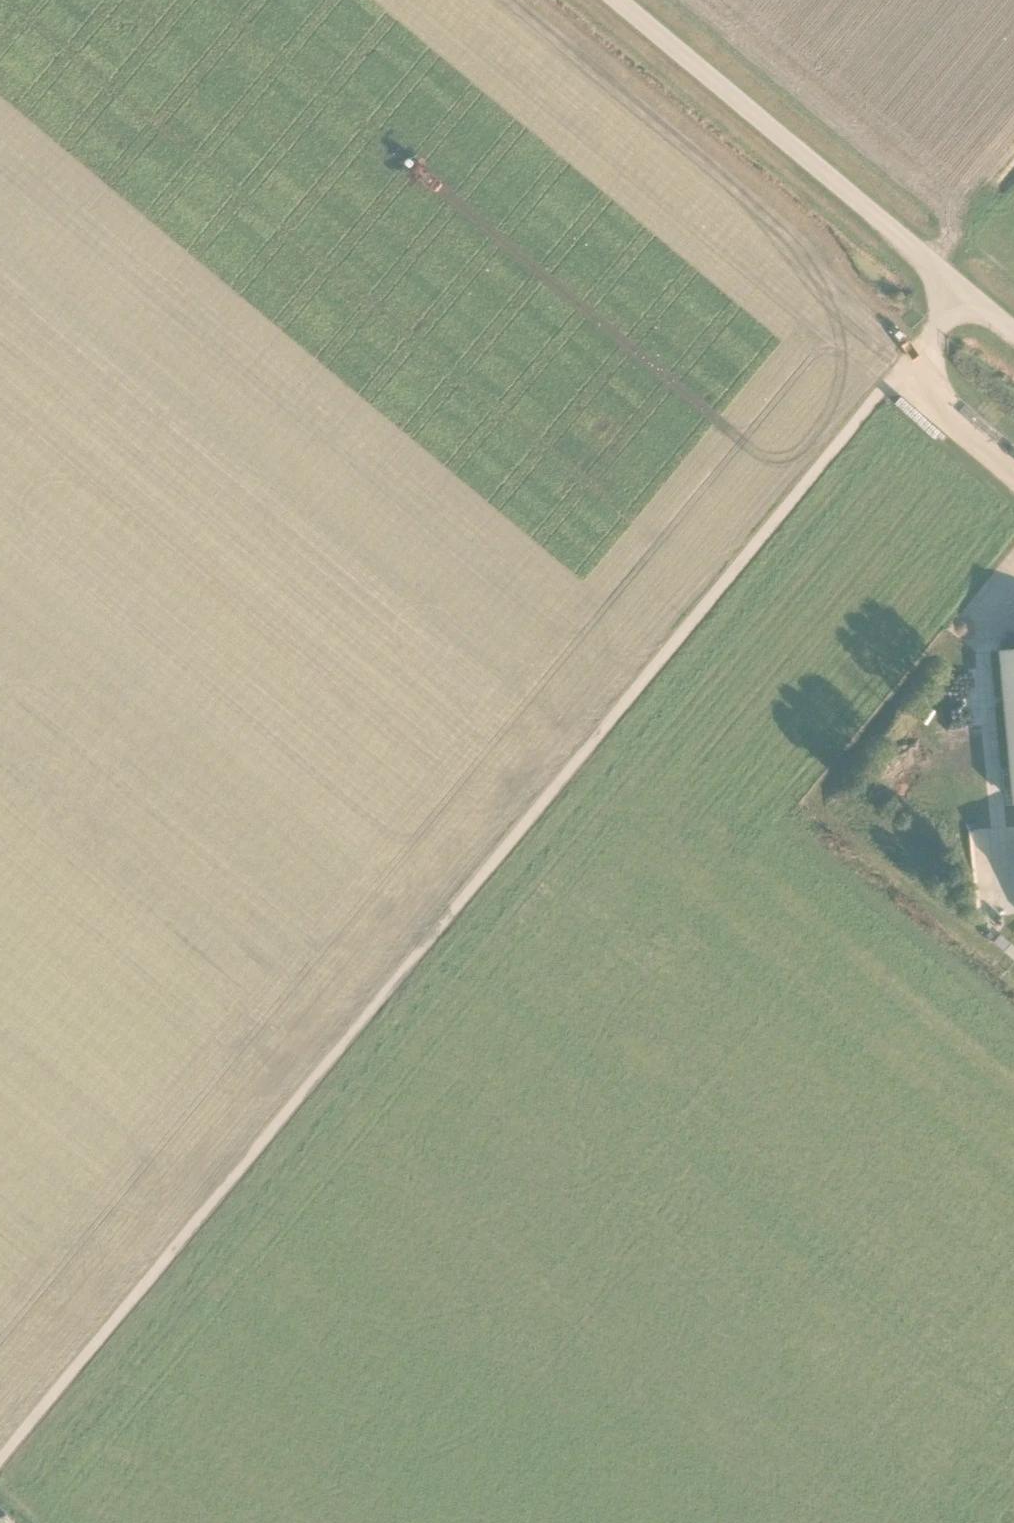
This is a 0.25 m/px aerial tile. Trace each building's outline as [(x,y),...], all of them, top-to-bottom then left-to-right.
[(1013,793),(1013,649),(1001,650),(1012,773),(1002,774),(1003,789),(1013,788),(1013,793)] [(0,1515),(0,1522),(11,1522),(8,1513),(0,1515)]
